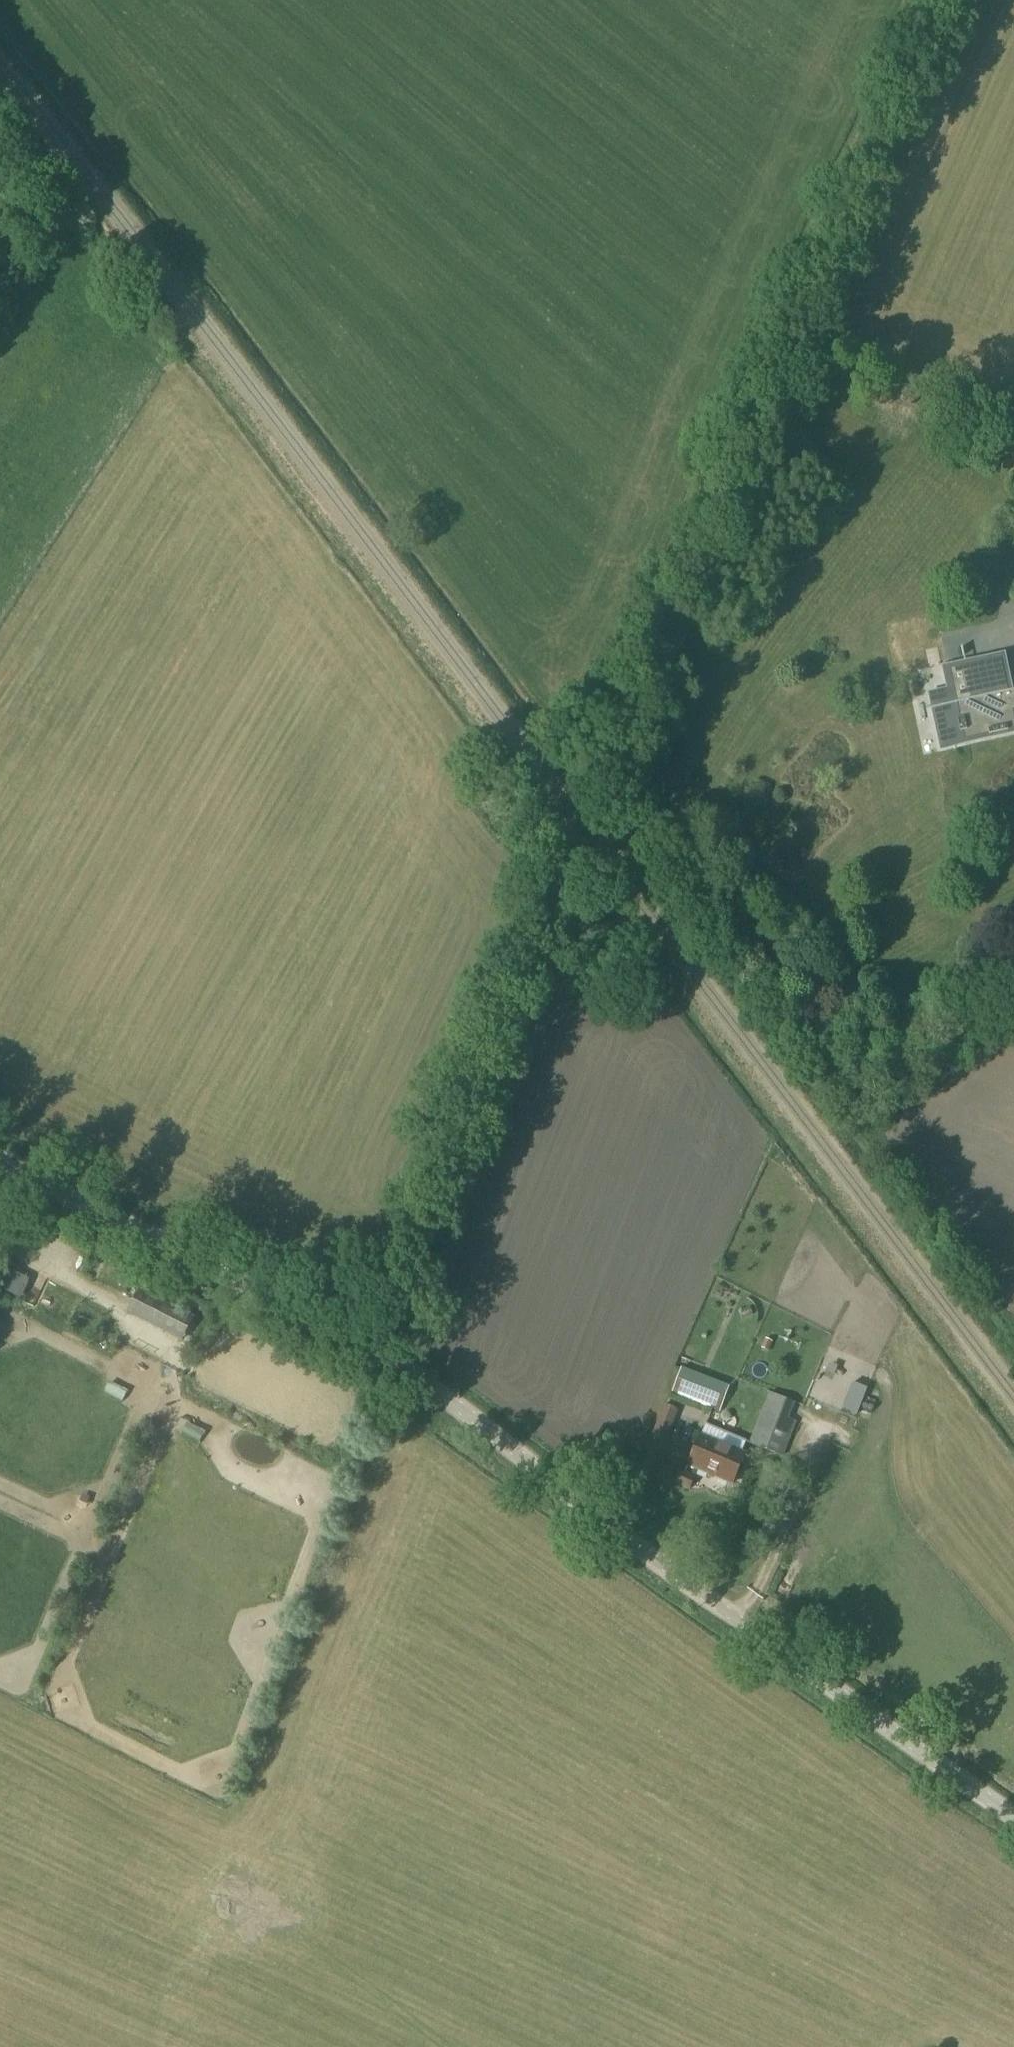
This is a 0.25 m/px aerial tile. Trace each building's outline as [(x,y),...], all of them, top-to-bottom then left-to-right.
[(988,737),(1007,733),(1013,731),(1013,721),(1012,713),(1013,712),(1013,691),(973,700),(966,666),(948,670),(959,721),(957,721),(960,734),(962,733),(964,742),(988,737)] [(123,1311),(178,1339),(189,1316),(135,1288),(123,1311)] [(672,1395),(716,1411),(724,1390),(680,1373),(672,1395)] [(866,1389),(852,1383),(841,1409),(856,1415),(866,1389)] [(650,1439),(663,1445),(676,1410),(662,1405),(650,1439)] [(787,1420),(773,1414),(760,1447),(774,1453),(787,1420)] [(686,1465),(730,1484),(743,1455),(699,1436),(686,1465)] [(678,1471),(673,1482),(688,1489),(693,1478),(678,1471)]
